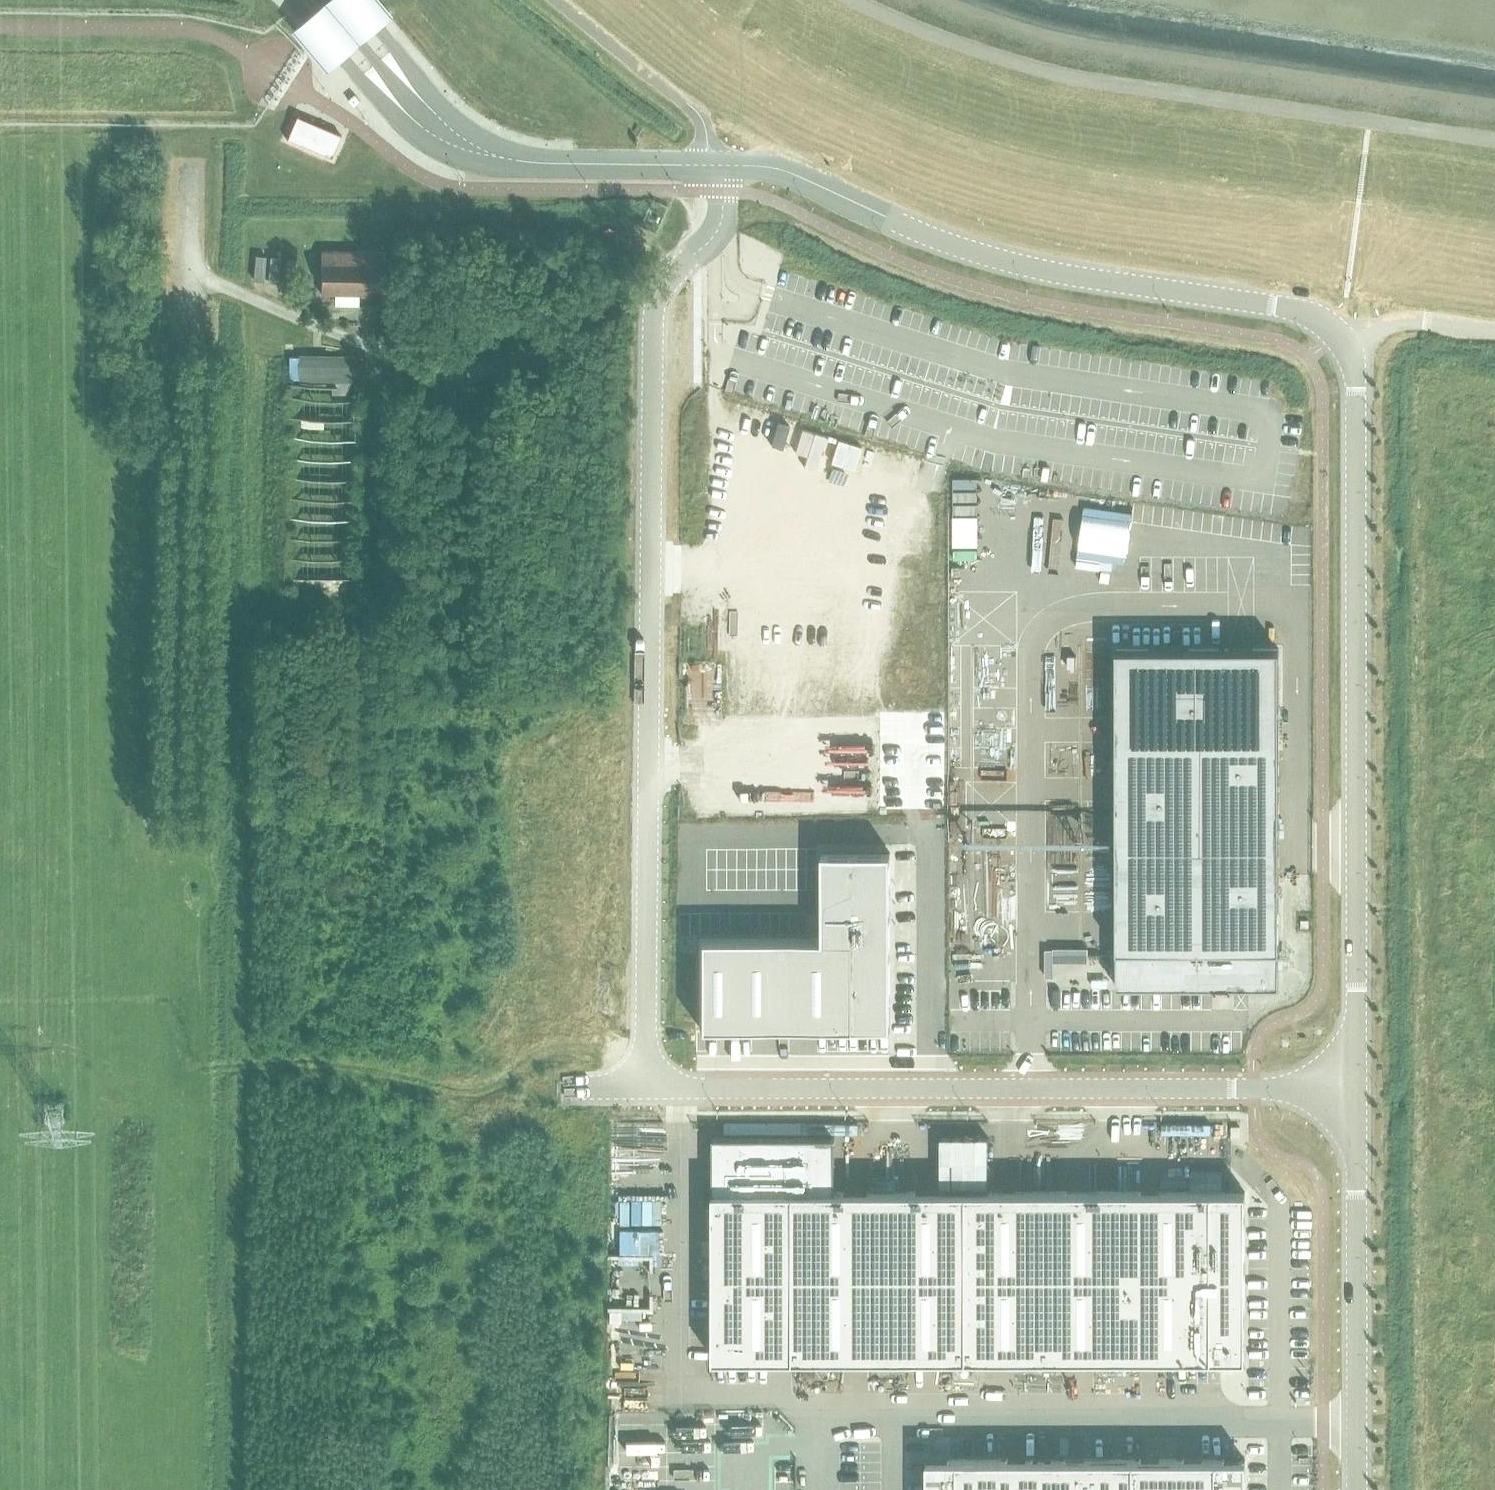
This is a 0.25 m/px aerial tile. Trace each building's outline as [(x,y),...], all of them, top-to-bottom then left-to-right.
[(290,21),(308,42),(324,62),(338,50),(355,37),(374,22),(388,10),(380,0),(316,0),(305,9),(290,21)] [(332,158),(342,135),(297,115),(287,139),(332,158)] [(383,295),(384,251),(320,250),(319,292),(360,293),(360,295),(383,295)] [(267,256),(256,255),(254,279),(265,280),(267,256)] [(279,281),(280,257),(270,257),(269,281),(279,281)] [(299,377),(331,378),(331,398),(349,398),(350,357),(300,356),(299,377)] [(1131,521),(1132,507),(1096,505),(1095,518),(1131,521)] [(915,587),(1019,600),(1049,595),(1048,595),(1071,591),(1077,551),(1075,541),(1076,533),(1075,527),(1062,525),(1043,528),(1023,526),(1021,526),(1008,524),(998,526),(979,524),(965,526),(964,520),(950,522),(948,537),(912,543),(910,556),(915,587)] [(1117,648),(1117,986),(1253,986),(1280,986),(1280,647),(1117,648)] [(892,949),(891,851),(823,851),(823,906),(823,938),(770,938),(710,938),(699,938),(699,948),(699,959),(699,992),(699,1015),(699,1027),(708,1027),(747,1027),(844,1027),(881,1026),(890,1026),(892,1026),(892,1003),(892,968),(892,949)] [(835,1136),(713,1136),(714,1359),(1246,1358),(1246,1191),(835,1191),(835,1136)] [(927,1459),(927,1489),(1246,1489),(1246,1459),(927,1459)]
